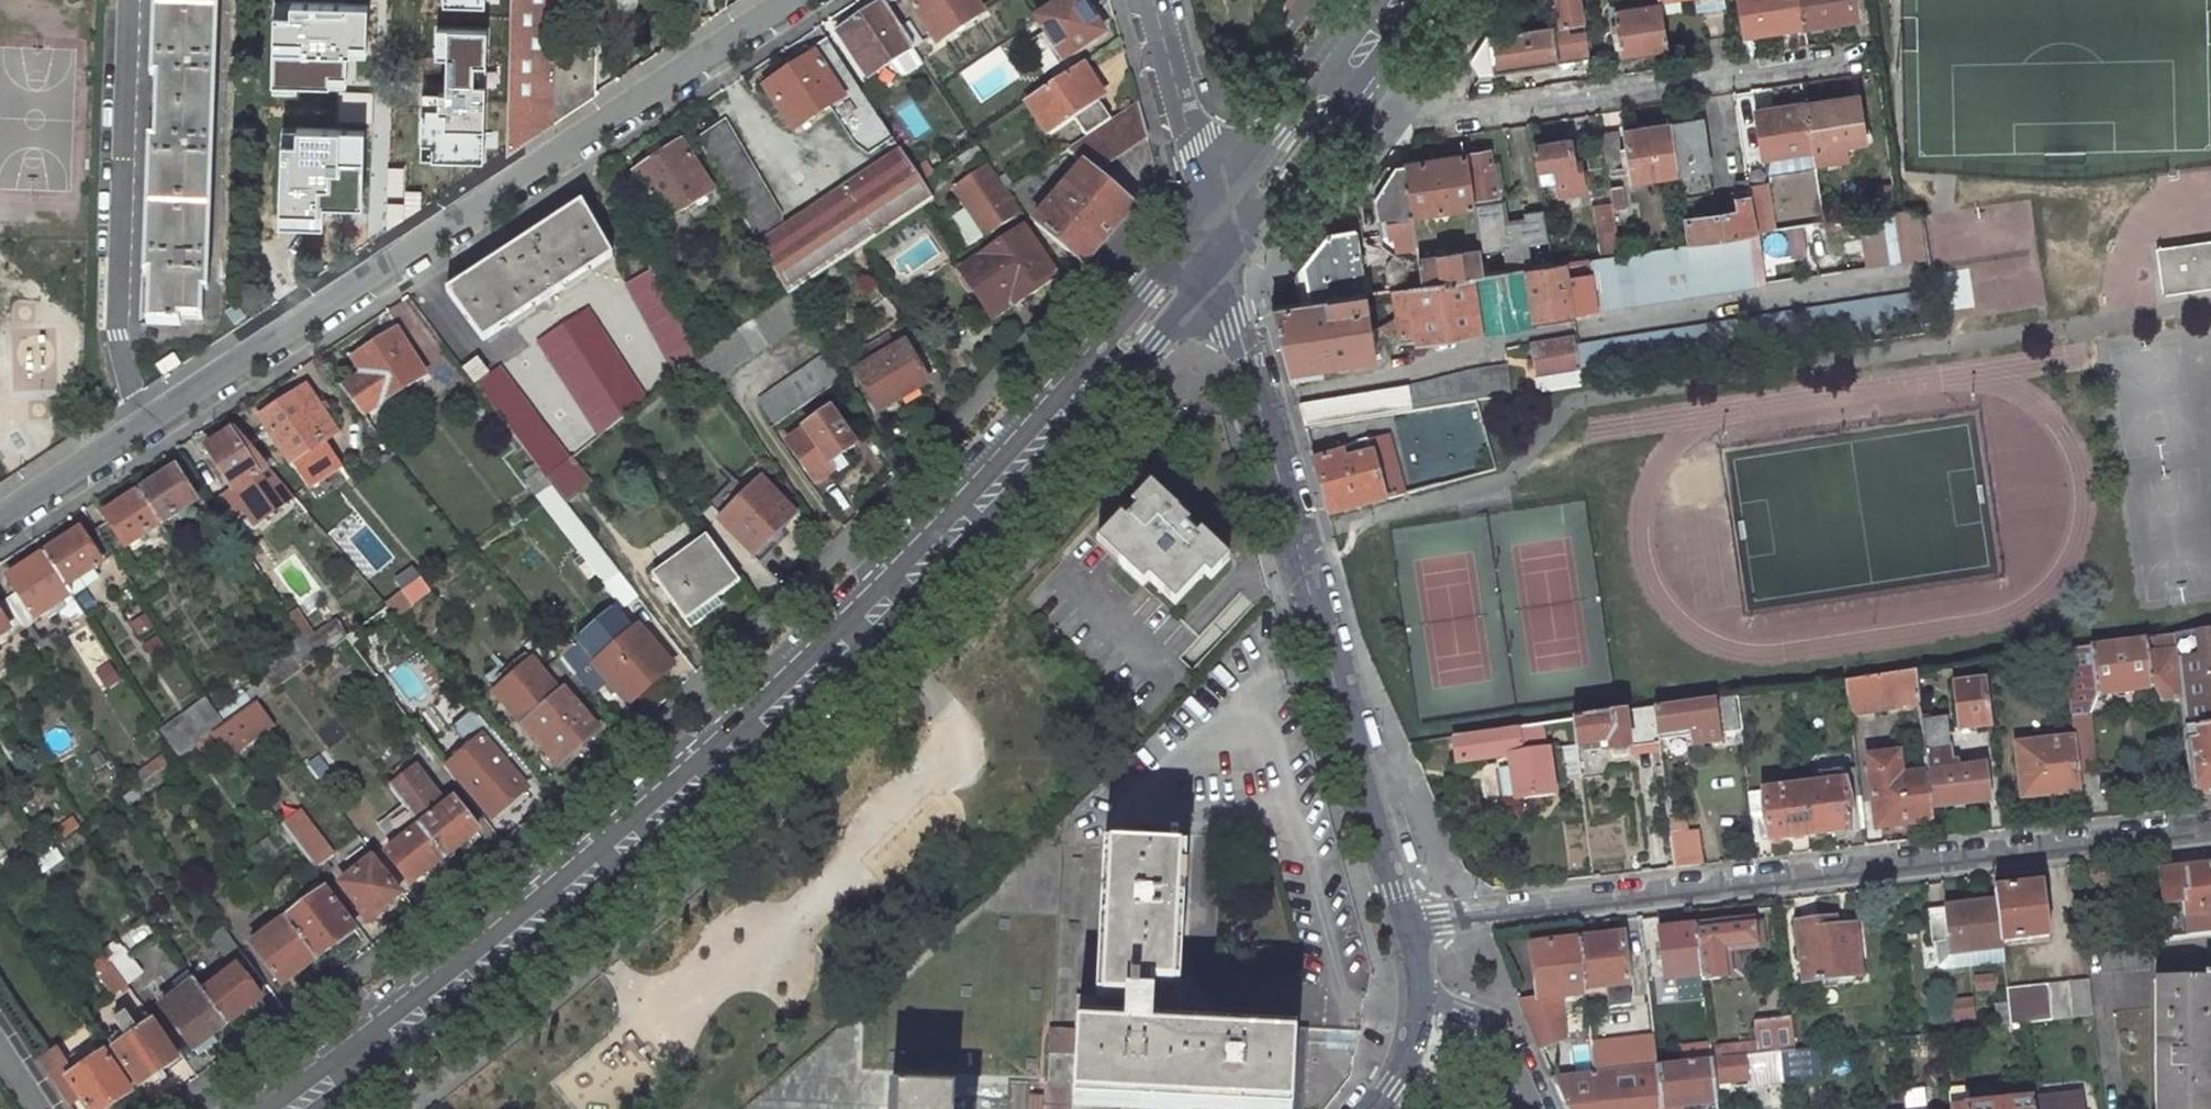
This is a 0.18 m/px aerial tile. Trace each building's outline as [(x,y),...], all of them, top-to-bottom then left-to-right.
[(148,323),(181,325),(181,319),(202,320),(213,0),(159,0),(148,323)] [(283,3),(276,2),(272,128),(280,128),(278,207),(364,210),(367,114),(360,114),(361,85),(367,85),(370,0),(283,0),(283,3)] [(512,9),(512,15),(511,42),(507,153),(550,124),(553,48),(555,0),(512,0),(512,9)] [(937,43),(984,12),(976,0),(909,0),(937,43)] [(1037,19),(1064,61),(1104,33),(1082,0),(1065,0),(1037,19)] [(1496,3),(1517,16),(1528,0),(1498,0),(1496,3)] [(1561,23),(1584,20),(1581,0),(1558,0),(1561,23)] [(1742,35),(1805,25),(1801,0),(1737,0),(1742,35)] [(1805,25),(1853,17),(1851,0),(1801,0),(1805,25)] [(884,3),(839,32),(868,78),(892,62),(899,74),(906,77),(925,64),(914,48),(901,28),(884,3)] [(1660,4),(1615,10),(1622,54),(1666,47),(1660,4)] [(1561,23),(1488,34),(1471,60),(1480,75),(1590,59),(1584,20),(1561,23)] [(909,23),(901,28),(914,48),(922,43),(909,23)] [(487,31),(437,29),(436,58),(447,58),(446,93),(423,92),(421,159),(483,161),(487,31)] [(594,49),(553,48),(550,124),(592,96),(594,49)] [(834,49),(820,59),(843,98),(831,107),(857,144),(869,153),(893,137),(834,49)] [(817,54),(765,87),(794,131),(831,107),(843,98),(820,59),(817,54)] [(1083,65),(1026,102),(1049,136),(1075,119),(1086,136),(1111,120),(1087,84),(1093,81),(1083,65)] [(1853,96),(1805,103),(1813,150),(1816,163),(1842,159),(1841,153),(1845,152),(1844,144),(1861,142),(1853,96)] [(1086,136),(1067,149),(1085,164),(1093,173),(1148,137),(1139,102),(1111,120),(1086,136)] [(1805,103),(1757,111),(1764,157),(1813,150),(1805,103)] [(1701,119),(1670,124),(1678,173),(1681,196),(1713,192),(1708,169),(1701,119)] [(724,120),(698,140),(759,246),(781,231),(780,215),(724,120)] [(1670,124),(1625,131),(1632,180),(1678,173),(1670,124)] [(1619,132),(1602,134),(1606,163),(1623,161),(1619,132)] [(1571,139),(1533,144),(1538,170),(1555,167),(1560,195),(1584,191),(1579,162),(1575,163),(1571,139)] [(681,143),(635,173),(667,222),(713,192),(681,143)] [(697,144),(688,149),(713,190),(722,184),(697,144)] [(1489,151),(1466,155),(1473,198),(1501,194),(1498,165),(1491,166),(1489,151)] [(781,231),(759,246),(789,297),(863,247),(934,200),(922,181),(903,152),(781,231)] [(1466,155),(1405,164),(1412,215),(1474,206),(1473,204),(1473,198),(1466,155)] [(1007,188),(990,163),(955,186),(988,235),(1023,212),(1007,188)] [(1085,164),(1034,223),(1084,266),(1134,208),(1093,173),(1085,164)] [(1405,164),(1395,165),(1376,197),(1378,218),(1390,217),(1392,233),(1402,232),(1400,216),(1412,215),(1405,164)] [(1621,186),(1610,187),(1613,209),(1624,208),(1621,186)] [(1610,187),(1599,189),(1609,255),(1620,253),(1613,209),(1610,187)] [(1751,190),(1737,192),(1740,210),(1685,218),(1688,243),(1748,234),(1757,232),(1752,200),(1751,197),(1751,190)] [(1768,197),(1752,200),(1757,232),(1773,230),(1768,197)] [(1502,200),(1473,204),(1474,206),(1481,250),(1484,274),(1554,263),(1549,235),(1508,242),(1502,200)] [(581,204),(447,293),(483,341),(612,256),(581,204)] [(1861,265),(1925,262),(1923,215),(1859,218),(1861,265)] [(1008,239),(962,271),(994,320),(1057,276),(1025,227),(1008,239)] [(1355,228),(1328,232),(1303,265),(1306,301),(1360,293),(1355,228)] [(1609,255),(1590,258),(1598,309),(1756,285),(1748,234),(1688,243),(1620,253),(1609,255)] [(2153,246),(2162,291),(2210,286),(2210,237),(2153,246)] [(1481,250),(1419,259),(1422,283),(1484,274),(1481,250)] [(1397,256),(1388,271),(1389,288),(1394,288),(1408,285),(1422,283),(1419,259),(1418,253),(1397,256)] [(1422,283),(1408,285),(1416,333),(1417,338),(1572,314),(1569,293),(1590,290),(1585,259),(1554,263),(1484,274),(1422,283)] [(652,270),(626,284),(676,375),(686,368),(700,357),(652,270)] [(1408,285),(1394,288),(1402,335),(1416,333),(1408,285)] [(1306,301),(1272,306),(1284,347),(1293,383),(1323,378),(1322,358),(1363,356),(1360,293),(1306,301)] [(1920,293),(1576,346),(1580,375),(1925,322),(1920,293)] [(789,297),(700,357),(707,368),(716,382),(805,321),(789,297)] [(587,309),(538,341),(600,436),(625,416),(646,399),(587,309)] [(397,331),(354,359),(365,375),(343,389),(362,415),(425,375),(397,331)] [(1571,373),(1566,340),(1532,346),(1537,379),(1539,392),(1540,392),(1550,390),(1573,387),(1571,373)] [(905,342),(855,373),(879,412),(902,398),(897,390),(924,374),(905,342)] [(826,355),(764,396),(780,420),(841,380),(826,355)] [(700,357),(686,368),(693,379),(707,368),(700,357)] [(478,359),(464,369),(475,384),(489,374),(478,359)] [(1409,388),(1300,406),(1305,429),(1399,414),(1418,411),(1476,402),(1509,397),(1505,364),(1472,370),(1409,386),(1409,388)] [(489,374),(475,384),(541,472),(547,479),(570,460),(499,366),(489,374)] [(307,388),(261,418),(291,462),(325,440),(336,432),(307,388)] [(838,408),(792,438),(820,481),(840,468),(843,471),(854,463),(847,453),(861,444),(838,408)] [(236,428),(206,448),(232,489),(229,490),(255,524),(292,495),(283,483),(236,428)] [(311,490),(344,466),(325,440),(291,462),(311,490)] [(1370,447),(1314,462),(1322,491),(1329,515),(1385,500),(1370,447)] [(570,460),(547,479),(552,485),(567,504),(590,485),(570,460)] [(753,470),(714,514),(751,547),(790,502),(753,470)] [(541,472),(528,482),(538,495),(552,485),(547,479),(541,472)] [(166,474),(140,491),(161,524),(197,500),(180,475),(170,481),(166,474)] [(1201,535),(1179,512),(1180,510),(1151,482),(1131,503),(1137,508),(1127,519),(1122,513),(1103,535),(1125,557),(1119,562),(1145,586),(1149,580),(1175,604),(1204,575),(1210,581),(1230,559),(1203,532),(1201,535)] [(118,515),(97,529),(114,555),(161,524),(140,491),(114,508),(118,515)] [(80,530),(44,554),(72,595),(83,587),(77,579),(114,555),(97,529),(85,537),(80,530)] [(704,532),(652,575),(693,624),(709,611),(703,605),(739,574),(704,532)] [(18,592),(7,599),(21,622),(26,629),(60,603),(72,621),(84,613),(72,595),(44,554),(9,578),(18,592)] [(617,570),(604,584),(622,607),(637,594),(617,570)] [(421,577),(401,590),(412,604),(430,591),(421,577)] [(21,622),(7,599),(0,604),(0,636),(21,622)] [(314,636),(297,610),(289,615),(303,636),(306,640),(314,636)] [(314,636),(306,640),(318,659),(347,638),(350,636),(338,620),(314,636)] [(503,625),(467,657),(497,693),(534,661),(503,625)] [(2174,634),(2177,665),(2192,791),(2210,789),(2210,628),(2174,634)] [(637,630),(594,666),(607,681),(628,706),(672,667),(637,630)] [(2097,695),(2153,688),(2150,669),(2156,668),(2177,665),(2174,634),(2152,637),(2147,638),(2090,645),(2081,647),(2064,649),(2072,715),(2088,714),(2097,695)] [(576,645),(561,658),(586,688),(592,694),(607,681),(594,666),(576,645)] [(561,658),(546,671),(565,692),(571,700),(586,688),(561,658)] [(497,693),(525,726),(557,766),(598,731),(571,700),(565,692),(562,694),(534,661),(497,693)] [(1916,670),(1845,682),(1849,715),(1920,703),(1916,670)] [(263,680),(218,714),(226,723),(257,701),(271,692),(263,680)] [(1986,680),(1956,684),(1961,728),(1991,724),(1986,680)] [(370,681),(357,691),(363,700),(377,690),(370,681)] [(1702,701),(1655,708),(1658,735),(1689,730),(1691,745),(1722,741),(1721,734),(1742,731),(1737,696),(1702,701)] [(209,700),(162,732),(169,742),(216,710),(209,700)] [(226,723),(212,734),(230,757),(275,725),(257,701),(226,723)] [(464,782),(494,817),(527,788),(522,782),(531,773),(514,753),(501,738),(474,706),(451,727),(469,748),(449,765),(464,782)] [(1625,712),(1572,719),(1575,747),(1609,742),(1610,751),(1613,751),(1613,752),(1627,750),(1660,744),(1658,735),(1655,708),(1625,712)] [(212,734),(226,723),(218,714),(216,710),(169,742),(178,756),(212,734)] [(1946,719),(1922,722),(1924,745),(1949,742),(1947,729),(1946,719)] [(1509,754),(1517,799),(1554,794),(1548,747),(1527,749),(1521,750),(1521,745),(1520,745),(1518,728),(1455,737),(1453,738),(1457,762),(1509,754)] [(2074,739),(2016,745),(2022,798),(2080,791),(2074,739)] [(1949,742),(1924,745),(1927,766),(1952,763),(1949,742)] [(1898,755),(1869,758),(1871,780),(1901,776),(1898,755)] [(478,831),(454,800),(446,806),(414,764),(387,783),(402,804),(421,826),(445,858),(478,831)] [(1984,767),(1928,773),(1932,808),(1988,802),(1984,767)] [(1844,782),(1804,786),(1809,836),(1850,831),(1864,829),(1857,769),(1843,771),(1844,782)] [(1901,776),(1871,780),(1877,828),(1933,821),(1932,808),(1928,773),(1901,776)] [(1763,796),(1749,797),(1755,842),(1768,840),(1809,836),(1804,786),(1762,791),(1763,796)] [(301,811),(282,825),(316,870),(334,856),(301,811)] [(1702,865),(1698,833),(1687,834),(1686,818),(1670,819),(1676,868),(1702,865)] [(421,826),(387,853),(411,884),(445,858),(421,826)] [(1101,997),(1121,998),(1119,1032),(1076,1031),(1074,1080),(1073,1108),(1292,1108),(1294,1040),(1179,1035),(1181,1013),(1182,986),(1175,986),(1176,949),(1181,852),(1109,849),(1101,997)] [(372,859),(341,885),(369,919),(400,894),(372,859)] [(2160,871),(2168,940),(2210,935),(2210,866),(2160,871)] [(2043,885),(1995,891),(1996,902),(2000,942),(2049,936),(2043,885)] [(325,890),(286,919),(316,959),(355,930),(325,890)] [(1950,940),(1952,953),(2000,948),(2001,948),(2000,942),(1996,902),(1928,910),(1931,942),(1950,940)] [(286,919),(252,945),(282,985),(316,959),(286,919)] [(1752,920),(1694,927),(1700,975),(1700,980),(1740,976),(1737,951),(1755,949),(1755,945),(1764,944),(1761,920),(1752,921),(1752,920)] [(1825,922),(1797,926),(1803,982),(1861,976),(1855,928),(1826,931),(1825,922)] [(1694,927),(1660,931),(1665,979),(1700,975),(1694,927)] [(223,928),(210,938),(226,959),(239,949),(223,928)] [(1623,935),(1579,940),(1585,989),(1606,986),(1628,984),(1623,935)] [(1579,940),(1532,945),(1538,1000),(1557,998),(1585,994),(1585,989),(1579,940)] [(123,949),(109,960),(112,965),(127,984),(141,973),(123,949)] [(2150,957),(2151,971),(2190,969),(2189,954),(2150,957)] [(112,965),(100,974),(114,993),(127,984),(112,965)] [(238,967),(203,993),(227,1024),(261,999),(238,967)] [(2156,979),(2156,1108),(2210,1108),(2210,979),(2156,979)] [(195,982),(162,1006),(194,1049),(227,1024),(203,993),(195,982)] [(2048,986),(2004,992),(2008,1026),(2010,1026),(2024,1025),(2052,1021),(2093,1017),(2089,982),(2048,986)] [(1628,984),(1606,986),(1609,1008),(1631,1006),(1628,984)] [(1078,996),(1076,1031),(1119,1032),(1121,998),(1101,997),(1078,996)] [(1540,1048),(1573,1034),(1557,998),(1538,1000),(1520,1002),(1540,1048)] [(126,1012),(114,1020),(128,1039),(139,1031),(126,1012)] [(1789,1018),(1754,1022),(1755,1023),(1758,1055),(1777,1052),(1793,1051),(1789,1018)] [(128,1039),(114,1049),(139,1086),(179,1060),(153,1022),(139,1031),(128,1039)] [(1755,1023),(1706,1028),(1708,1044),(1710,1060),(1758,1055),(1755,1023)] [(1048,1078),(1074,1080),(1076,1031),(1050,1029),(1048,1078)] [(1652,1037),(1591,1044),(1594,1073),(1655,1066),(1652,1037)] [(88,1064),(100,1056),(102,1055),(93,1041),(79,1050),(88,1064)] [(1708,1044),(1682,1047),(1684,1063),(1710,1060),(1708,1044)] [(104,1053),(102,1055),(100,1056),(88,1064),(79,1050),(64,1059),(56,1046),(37,1058),(57,1089),(68,1104),(80,1096),(88,1108),(89,1108),(106,1108),(131,1092),(104,1053)] [(1758,1055),(1710,1060),(1713,1087),(1746,1083),(1747,1089),(1781,1085),(1777,1052),(1758,1055)] [(1715,1107),(1713,1087),(1710,1060),(1684,1063),(1655,1066),(1594,1073),(1552,1078),(1566,1108),(1715,1108),(1715,1107)] [(1931,1088),(1905,1091),(1907,1108),(1933,1108),(1931,1088)] [(896,1108),(955,1108),(956,1093),(897,1090),(896,1108)] [(2031,1098),(2033,1108),(2082,1108),(2080,1092),(2031,1098)] [(1950,1108),(2033,1108),(2031,1098),(1950,1108)]
